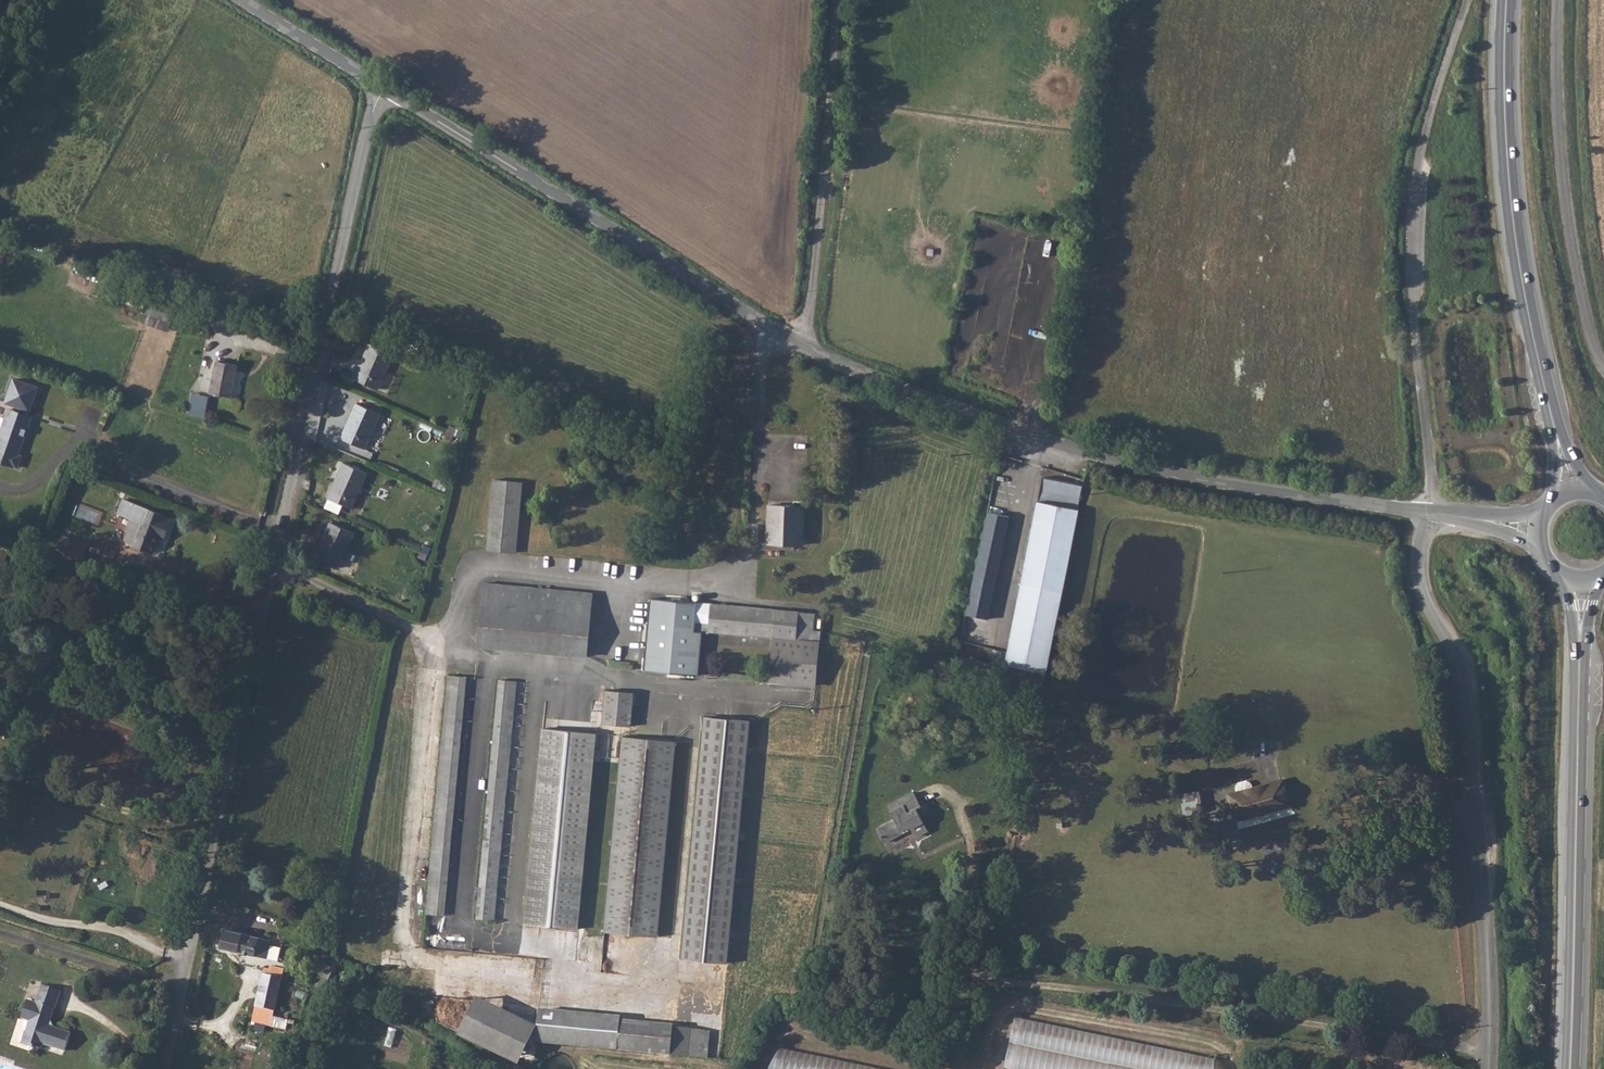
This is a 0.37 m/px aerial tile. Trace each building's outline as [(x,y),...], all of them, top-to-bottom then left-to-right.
[(176,303),(152,295),(146,314),(168,323),(176,303)] [(381,401),(396,364),(374,355),(359,392),(381,401)] [(206,392),(226,396),(233,365),(212,361),(206,392)] [(16,379),(8,403),(17,406),(15,410),(11,409),(0,441),(0,448),(2,449),(0,456),(0,460),(20,467),(24,456),(20,455),(33,419),(27,417),(29,412),(31,413),(40,387),(16,379)] [(189,414),(207,416),(209,394),(191,393),(189,414)] [(370,461),(384,425),(362,417),(348,452),(370,461)] [(354,516),(367,482),(345,474),(332,508),(354,516)] [(486,551),(513,553),(521,482),(493,480),(486,551)] [(1044,675),(1083,493),(1046,486),(1024,591),(1013,589),(998,667),(1044,675)] [(992,614),(1014,504),(1008,502),(1008,499),(991,496),(970,603),(983,605),(981,612),(992,614)] [(168,529),(173,516),(124,497),(118,509),(126,513),(121,525),(125,528),(121,535),(127,540),(154,550),(163,527),(168,529)] [(804,543),(807,501),(793,500),(793,505),(768,504),(766,541),(804,543)] [(343,578),(357,542),(334,532),(320,569),(343,578)] [(52,559),(77,569),(86,544),(62,535),(52,559)] [(484,585),(478,647),(587,657),(593,595),(484,585)] [(813,621),(814,611),(698,601),(696,623),(711,624),(710,632),(774,637),(770,681),(815,684),(821,622),(813,621)] [(465,679),(450,677),(430,898),(445,899),(465,679)] [(499,679),(480,901),(496,902),(516,680),(499,679)] [(633,691),(605,689),(602,722),(630,724),(633,691)] [(543,922),(559,923),(577,700),(560,700),(543,922)] [(726,961),(749,721),(706,717),(683,957),(726,961)] [(659,932),(675,740),(622,736),(607,928),(659,932)] [(1239,783),(1233,785),(1240,809),(1293,797),(1287,773),(1255,780),(1253,775),(1251,773),(1249,772),(1241,774),(1239,776),(1238,778),(1239,783)] [(1198,805),(1196,785),(1176,787),(1178,807),(1198,805)] [(913,794),(888,807),(894,819),(876,829),(883,842),(910,829),(914,837),(926,831),(916,809),(919,807),(913,794)] [(266,955),(269,938),(226,929),(223,946),(266,955)] [(270,973),(260,1023),(281,1027),(282,1020),(274,1019),(276,1013),(282,1015),(289,968),(287,968),(272,964),(270,973)] [(42,985),(36,1002),(29,999),(22,1019),(29,1022),(21,1045),(33,1049),(34,1047),(42,1050),(44,1045),(65,1052),(72,1032),(50,1025),(61,992),(42,985)] [(536,1027),(477,999),(459,1036),(518,1064),(536,1027)] [(673,1025),(620,1021),(620,1017),(539,1010),(536,1042),(706,1058),(709,1031),(672,1028),(673,1025)] [(282,1020),(281,1027),(295,1030),(298,1024),(288,1022),(282,1020)] [(1216,1060),(1016,1022),(1005,1068),(1216,1068),(1216,1060)] [(780,1048),(769,1068),(880,1068),(780,1048)]
